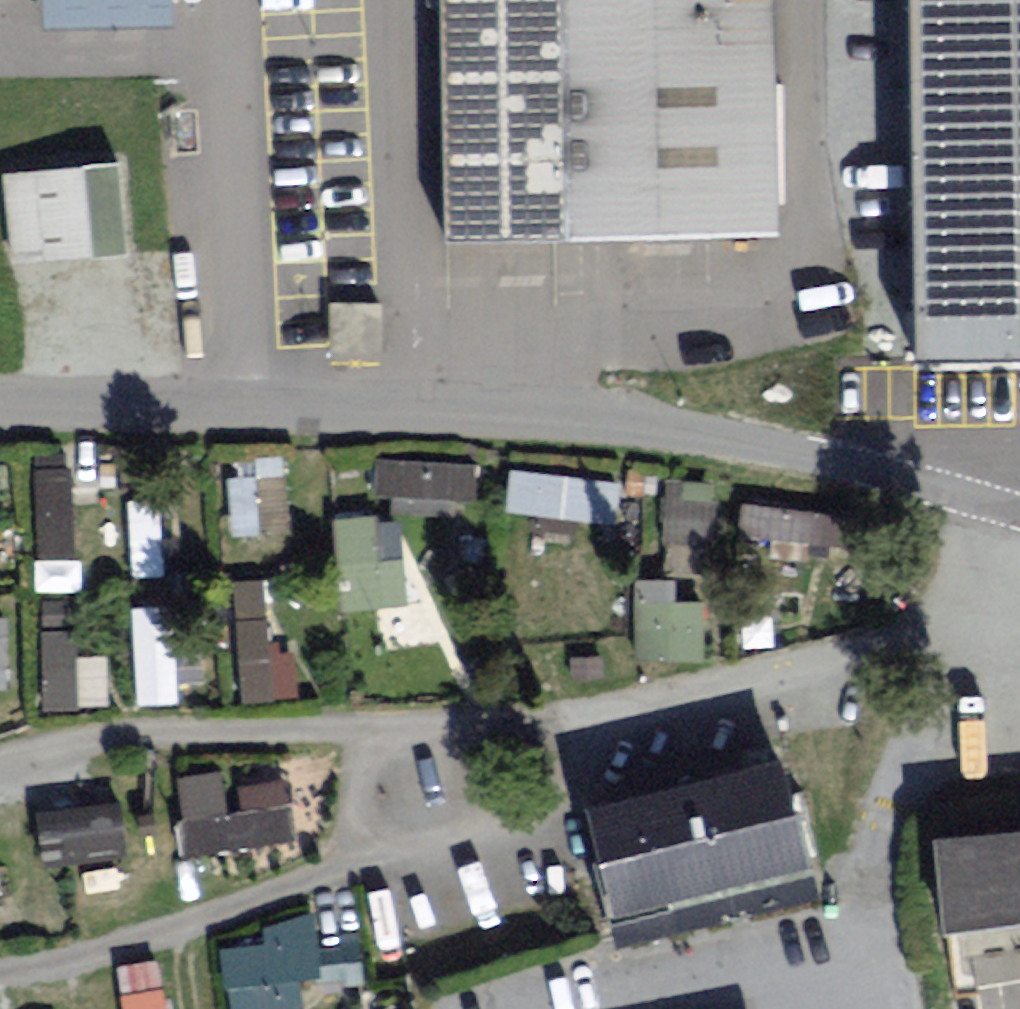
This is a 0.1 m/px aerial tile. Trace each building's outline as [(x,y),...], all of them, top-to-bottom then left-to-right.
[(51,26),(173,24),(173,0),(50,0),(51,26)] [(435,245),(773,240),(769,0),(431,0),(435,245)] [(924,362),(1019,360),(1019,0),(922,0),(924,362)] [(0,174),(0,251),(0,256),(128,251),(124,169),(0,174)] [(376,307),(322,305),(320,357),(374,358),(376,307)] [(378,451),(376,488),(477,493),(479,456),(378,451)] [(285,454),(230,456),(233,528),(288,526),(285,454)] [(40,462),(36,547),(71,549),(75,464),(40,462)] [(511,465),(508,508),(615,515),(618,471),(511,465)] [(670,473),(663,536),(707,541),(714,478),(670,473)] [(131,495),(134,569),(161,568),(158,494),(131,495)] [(836,558),(846,517),(750,494),(740,535),(836,558)] [(339,511),(343,603),(410,601),(406,509),(339,511)] [(269,571),(234,572),(238,694),(300,692),(298,643),(271,644),(269,571)] [(706,653),(705,581),(637,582),(638,654),(706,653)] [(134,600),(137,698),(176,698),(174,599),(134,600)] [(9,607),(0,608),(0,682),(11,682),(9,607)] [(43,636),(45,702),(109,700),(107,634),(43,636)] [(232,764),(176,769),(184,847),(299,836),(291,754),(231,760),(232,764)] [(773,764),(578,810),(605,923),(800,877),(773,764)] [(125,850),(124,797),(42,798),(43,852),(125,850)] [(923,816),(927,933),(1019,923),(1019,807),(923,816)] [(305,972),(325,969),(318,918),(221,931),(232,1008),(310,1008),(305,972)] [(169,955),(127,957),(130,1008),(171,1008),(169,955)]
